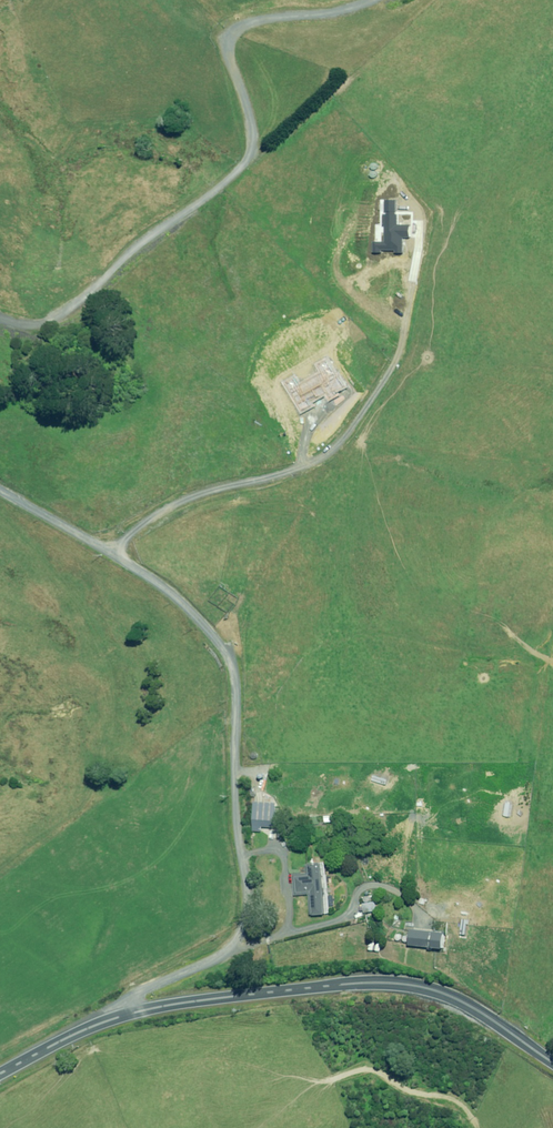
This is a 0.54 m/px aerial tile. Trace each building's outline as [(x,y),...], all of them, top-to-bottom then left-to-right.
[(471,792),(468,794),(476,804),(484,797),(476,787),(474,789),(472,787),(469,790),(471,792)] [(257,801),(255,831),(263,831),(263,826),(277,827),(279,802),(257,801)] [(294,874),(296,895),(310,894),(312,915),(328,914),(323,862),(308,864),(308,873),(294,874)] [(366,913),(379,911),(377,901),(364,903),(366,913)] [(430,949),(435,949),(435,947),(447,948),(448,932),(413,929),(411,945),(430,946),(430,949)]
